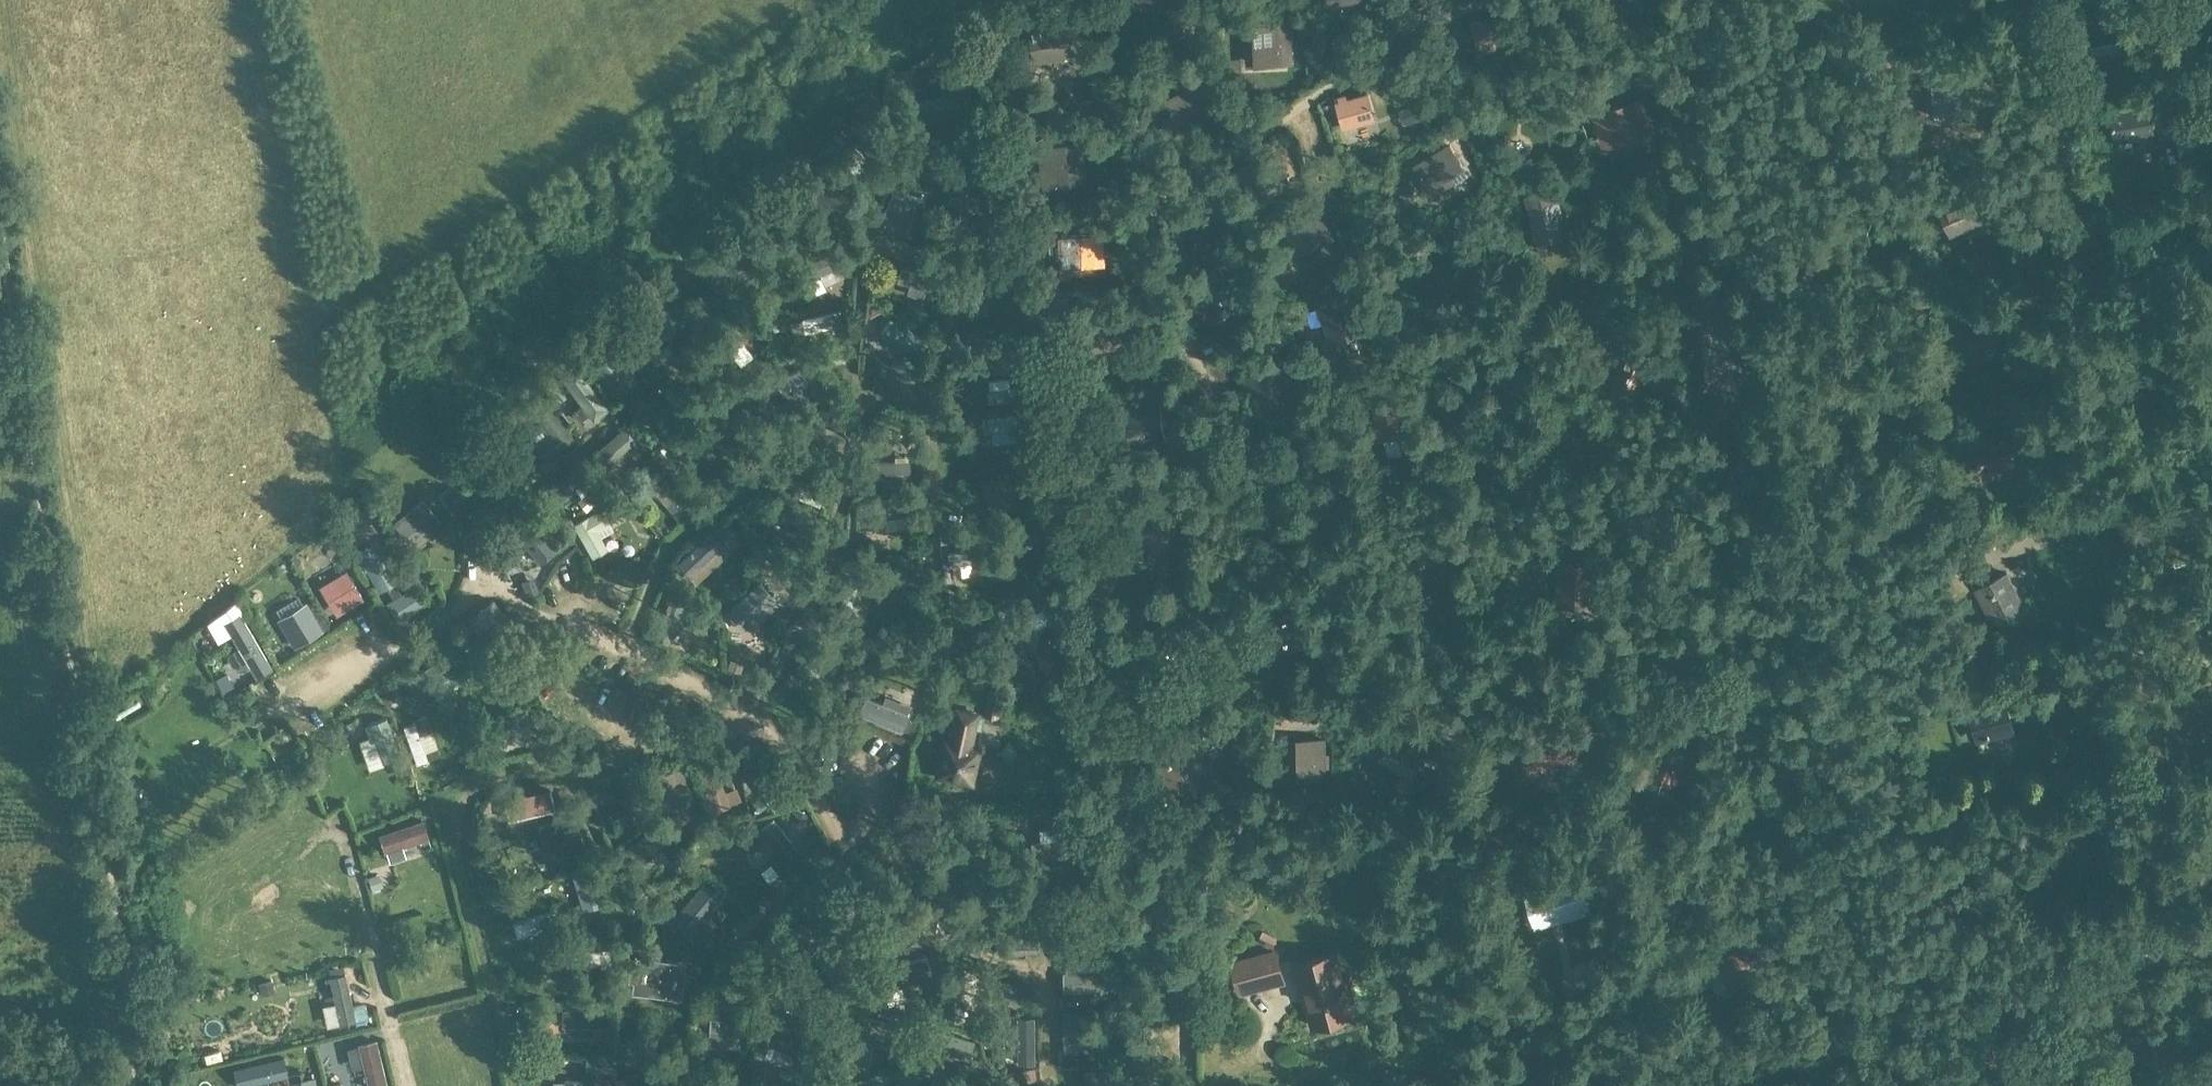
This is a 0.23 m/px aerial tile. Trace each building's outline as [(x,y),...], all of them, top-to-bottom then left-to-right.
[(1157,13),(1165,0),(1134,0),(1157,13)] [(1489,6),(1488,0),(1467,0),(1468,9),(1489,6)] [(2109,8),(2079,14),(2086,43),(2115,37),(2109,8)] [(1472,25),(1480,51),(1511,42),(1503,16),(1472,25)] [(1067,19),(1032,27),(1040,63),(1075,55),(1067,19)] [(1296,63),(1294,27),(1256,29),(1257,65),(1296,63)] [(1462,98),(1472,93),(1466,79),(1456,84),(1462,98)] [(1960,82),(1935,85),(1938,111),(1971,107),(1969,89),(1961,90),(1960,82)] [(1167,102),(1180,131),(1196,123),(1192,115),(1200,112),(1206,124),(1218,118),(1203,85),(1167,102)] [(2163,104),(2175,101),(2171,85),(2160,87),(2162,98),(2163,104)] [(1336,102),(1344,128),(1375,119),(1367,93),(1336,102)] [(2150,102),(2108,110),(2115,143),(2156,135),(2150,102)] [(1627,105),(1596,116),(1605,141),(1635,130),(1627,105)] [(1047,190),(1087,185),(1081,143),(1041,148),(1047,190)] [(1466,172),(1450,146),(1412,169),(1428,195),(1466,172)] [(875,178),(858,161),(863,156),(854,147),(838,164),(864,189),(875,178)] [(964,201),(965,212),(982,210),(976,160),(959,162),(962,189),(951,190),(953,202),(964,201)] [(897,227),(912,192),(897,186),(882,221),(897,227)] [(1955,239),(1992,224),(1982,198),(1945,213),(1955,239)] [(1565,233),(1557,202),(1531,209),(1538,240),(1565,233)] [(745,211),(736,218),(744,228),(753,222),(745,211)] [(845,245),(806,262),(812,277),(852,260),(845,245)] [(1106,245),(1059,248),(1061,278),(1108,276),(1106,245)] [(1470,295),(1450,255),(1424,268),(1444,308),(1470,295)] [(1240,303),(1214,267),(1185,288),(1211,324),(1240,303)] [(940,279),(902,269),(898,283),(911,286),(908,295),(925,299),(927,290),(937,292),(940,279)] [(698,293),(689,300),(697,310),(706,304),(698,293)] [(814,297),(818,307),(826,304),(822,294),(814,297)] [(1354,295),(1325,308),(1346,354),(1375,340),(1354,295)] [(930,316),(941,318),(944,306),(933,303),(930,316)] [(839,309),(805,317),(809,332),(843,324),(839,309)] [(1018,323),(1004,313),(995,325),(1009,335),(1018,323)] [(929,342),(891,317),(877,339),(887,345),(890,339),(919,358),(929,342)] [(779,331),(777,319),(766,321),(768,333),(779,331)] [(715,336),(741,365),(753,355),(727,325),(715,336)] [(643,346),(651,356),(660,349),(652,339),(643,346)] [(593,361),(619,396),(640,380),(613,345),(593,361)] [(1631,347),(1616,384),(1636,392),(1641,380),(1665,390),(1676,366),(1631,347)] [(802,358),(808,368),(819,361),(814,351),(802,358)] [(901,374),(906,366),(896,359),(891,367),(901,374)] [(577,363),(563,374),(592,412),(605,402),(577,363)] [(776,384),(801,425),(817,415),(792,374),(776,384)] [(684,421),(658,385),(645,395),(671,430),(684,421)] [(1024,386),(1011,388),(990,389),(989,389),(990,403),(1025,400),(1024,386)] [(534,409),(542,421),(550,431),(535,442),(545,455),(574,434),(548,399),(534,409)] [(1124,410),(1127,443),(1166,438),(1162,406),(1124,410)] [(1024,416),(984,418),(985,432),(994,432),(994,444),(1017,443),(1017,431),(1024,430),(1024,416)] [(611,462),(642,438),(631,424),(600,448),(611,462)] [(685,467),(694,461),(686,450),(677,457),(685,467)] [(518,459),(526,470),(535,463),(527,453),(518,459)] [(816,458),(813,466),(821,470),(825,462),(816,458)] [(865,481),(911,479),(910,464),(865,466),(865,481)] [(557,502),(573,490),(587,480),(592,476),(584,466),(549,492),(557,502)] [(985,476),(999,510),(1024,499),(1009,466),(985,476)] [(658,485),(686,518),(698,508),(669,475),(658,485)] [(824,494),(799,483),(794,495),(819,506),(824,494)] [(448,494),(464,515),(477,505),(461,484),(448,494)] [(892,493),(892,485),(869,485),(868,493),(892,493)] [(391,522),(410,549),(442,525),(422,499),(391,522)] [(609,523),(617,519),(609,504),(574,523),(593,557),(607,548),(601,538),(597,530),(609,523)] [(808,530),(814,517),(782,504),(776,516),(788,522),(786,528),(798,533),(800,527),(808,530)] [(519,534),(525,541),(542,562),(557,550),(526,513),(511,524),(519,534)] [(695,565),(706,555),(720,542),(730,552),(743,540),(733,530),(736,527),(726,516),(685,555),(695,565)] [(958,547),(971,545),(970,536),(957,537),(958,547)] [(392,599),(400,594),(393,583),(396,581),(371,540),(356,549),(381,590),(385,587),(392,599)] [(748,557),(757,566),(771,554),(762,544),(748,557)] [(963,565),(989,562),(995,561),(993,547),(954,552),(956,566),(963,565)] [(343,585),(352,600),(364,593),(342,555),(330,562),(343,585)] [(418,568),(410,555),(402,559),(409,573),(418,568)] [(921,564),(911,560),(908,568),(918,572),(921,564)] [(1988,598),(1998,617),(2050,590),(2034,561),(1995,582),(2000,591),(1988,598)] [(1592,586),(1594,586),(1594,572),(1569,572),(1569,602),(1592,602),(1592,586)] [(853,618),(864,580),(851,576),(839,614),(853,618)] [(533,578),(523,581),(529,597),(539,593),(533,578)] [(415,585),(400,594),(392,599),(388,602),(399,621),(426,605),(415,585)] [(720,622),(734,637),(774,601),(759,585),(720,622)] [(672,597),(657,635),(658,639),(667,643),(670,640),(685,602),(672,597)] [(468,620),(494,655),(519,636),(493,601),(468,620)] [(323,630),(306,604),(279,620),(291,639),(296,647),(323,630)] [(231,666),(237,665),(246,660),(248,664),(256,677),(272,668),(239,612),(223,621),(238,647),(225,655),(231,666)] [(962,634),(975,632),(973,619),(960,621),(962,634)] [(812,628),(789,671),(831,692),(842,671),(833,667),(847,646),(812,628)] [(471,638),(464,630),(454,637),(461,646),(462,645),(471,638)] [(298,650),(296,647),(291,639),(286,642),(292,654),(298,650)] [(469,653),(467,655),(474,663),(484,656),(477,647),(469,653)] [(997,718),(1001,701),(1003,691),(990,688),(984,716),(997,718)] [(964,705),(982,709),(985,696),(966,693),(964,705)] [(2007,697),(1968,708),(1978,743),(2016,733),(2007,697)] [(908,732),(912,722),(908,718),(912,709),(887,698),(883,706),(867,698),(860,713),(902,732),(908,732)] [(130,699),(120,714),(130,720),(140,705),(130,699)] [(946,742),(939,776),(973,783),(980,750),(971,748),(978,716),(957,711),(951,743),(946,742)] [(838,732),(847,721),(838,714),(829,725),(838,732)] [(513,716),(469,738),(477,754),(521,732),(513,716)] [(371,722),(374,732),(385,761),(400,756),(386,717),(371,722)] [(425,735),(421,722),(403,728),(415,764),(429,760),(421,737),(425,735)] [(562,735),(552,745),(562,755),(571,745),(562,735)] [(1325,781),(1323,740),(1288,741),(1291,783),(1325,781)] [(1688,756),(1661,747),(1650,779),(1678,788),(1688,756)] [(1161,772),(1179,804),(1214,784),(1196,753),(1161,772)] [(713,810),(729,804),(724,792),(714,763),(699,769),(713,810)] [(775,765),(763,774),(786,804),(787,806),(799,797),(775,765)] [(678,819),(697,812),(682,767),(663,773),(678,819)] [(627,781),(629,791),(637,820),(651,816),(640,778),(627,781)] [(614,782),(600,786),(603,795),(617,792),(614,782)] [(517,810),(524,808),(547,802),(554,800),(551,788),(514,797),(517,810)] [(753,804),(759,811),(767,805),(761,798),(753,804)] [(799,809),(794,818),(803,823),(808,814),(799,809)] [(1020,813),(1005,814),(1006,825),(1021,824),(1020,813)] [(403,845),(428,837),(422,818),(380,833),(386,851),(403,845)] [(799,854),(772,819),(759,829),(786,863),(799,854)] [(540,834),(545,847),(552,844),(581,835),(576,821),(540,834)] [(618,855),(626,868),(663,844),(654,831),(618,855)] [(1066,842),(1040,844),(1031,845),(1033,861),(1076,857),(1074,841),(1066,842)] [(484,869),(480,852),(469,855),(474,872),(484,869)] [(782,878),(769,862),(759,870),(772,886),(782,878)] [(574,870),(586,910),(601,906),(589,866),(574,870)] [(378,871),(366,875),(370,889),(382,885),(378,871)] [(1535,928),(1587,912),(1577,877),(1525,892),(1535,928)] [(722,896),(705,882),(672,921),(689,935),(691,932),(699,939),(710,926),(702,919),(722,896)] [(955,895),(957,908),(966,906),(964,894),(955,895)] [(491,897),(482,899),(486,912),(494,910),(491,897)] [(558,927),(554,912),(514,923),(518,938),(558,927)] [(926,920),(924,934),(936,935),(938,922),(926,920)] [(1111,933),(1110,922),(1099,923),(1100,934),(1111,933)] [(595,942),(606,941),(606,928),(595,929),(595,942)] [(1029,950),(1029,953),(1038,952),(1038,932),(999,932),(999,951),(999,953),(1003,953),(1020,953),(1020,950),(1029,950)] [(1755,938),(1718,961),(1732,984),(1769,962),(1755,938)] [(764,944),(764,958),(808,958),(808,944),(764,944)] [(585,949),(586,966),(610,964),(610,948),(585,949)] [(1240,997),(1287,983),(1277,948),(1230,962),(1240,997)] [(1345,977),(1338,952),(1300,963),(1317,1025),(1355,1014),(1351,1001),(1359,999),(1353,975),(1345,977)] [(632,994),(652,996),(657,961),(636,958),(635,967),(630,967),(628,982),(633,983),(632,994)] [(665,962),(661,997),(682,1000),(686,965),(665,962)] [(882,992),(923,978),(918,962),(877,975),(882,992)] [(1105,973),(1078,973),(1064,973),(1064,990),(1109,990),(1109,973),(1105,973)] [(873,974),(862,976),(865,995),(876,993),(873,974)] [(1023,989),(992,974),(986,985),(1017,1001),(1023,989)] [(335,1004),(339,1025),(356,1021),(346,975),(329,979),(335,1004)] [(946,975),(945,1019),(964,1019),(965,976),(946,975)] [(286,990),(283,976),(258,982),(261,996),(286,990)] [(742,1004),(727,1003),(725,1033),(713,1032),(711,1049),(739,1051),(742,1004)] [(608,1027),(609,1010),(564,1009),(564,1026),(608,1027)] [(1079,1029),(1079,1010),(1063,1010),(1063,1049),(1079,1049),(1079,1029)] [(763,1016),(755,1027),(764,1033),(771,1022),(763,1016)] [(896,1051),(901,1026),(859,1017),(855,1033),(881,1039),(879,1047),(896,1051)] [(1019,1018),(1019,1064),(1034,1064),(1034,1018),(1019,1018)] [(922,1026),(917,1043),(969,1060),(974,1043),(922,1026)] [(601,1038),(600,1048),(611,1049),(612,1038),(601,1038)] [(377,1040),(359,1044),(364,1066),(369,1085),(381,1085),(387,1085),(377,1040)] [(587,1073),(615,1076),(617,1054),(588,1052),(587,1073)] [(795,1068),(766,1056),(757,1052),(750,1067),(791,1084),(797,1069),(795,1068)] [(1160,1065),(1171,1062),(1170,1056),(1158,1059),(1160,1065)] [(238,1085),(243,1085),(288,1076),(284,1058),(235,1070),(238,1085)] [(1067,1085),(1113,1085),(1112,1069),(1067,1070),(1067,1085)] [(644,1073),(628,1072),(627,1080),(598,1078),(597,1085),(644,1085),(644,1073)]
